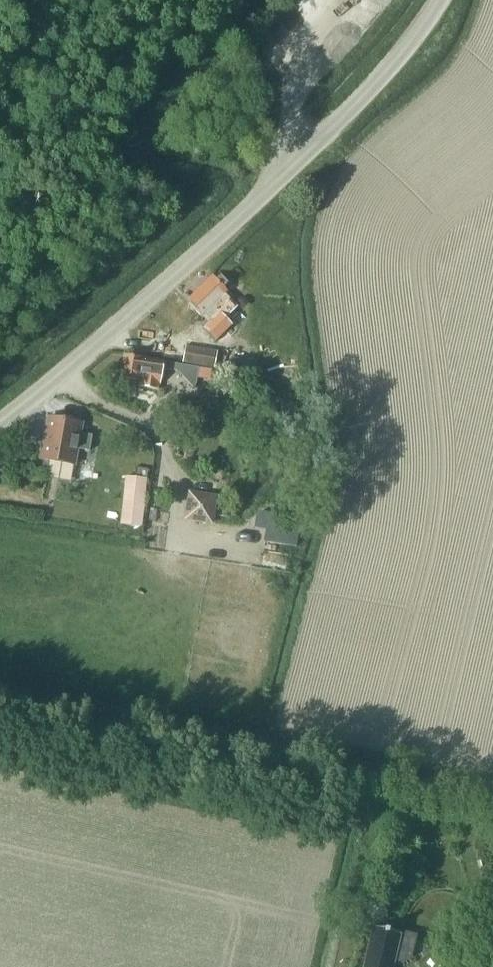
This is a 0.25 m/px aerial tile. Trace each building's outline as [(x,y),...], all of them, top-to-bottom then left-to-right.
[(224,319),(236,308),(223,295),(225,293),(211,278),(188,299),(203,314),(211,322),(219,313),(224,319)] [(214,369),(217,351),(186,346),(183,363),(214,369)] [(175,371),(176,365),(123,355),(119,379),(139,382),(138,388),(158,391),(162,368),(175,371)] [(230,371),(241,373),(243,361),(232,359),(230,371)] [(92,436),(80,434),(82,424),(47,418),(40,459),(74,465),(77,450),(89,452),(92,436)] [(120,526),(140,528),(146,480),(136,479),(126,478),(120,526)] [(189,493),(185,520),(211,523),(215,497),(189,493)] [(257,520),(256,527),(267,529),(297,534),(299,520),(269,515),(268,521),(257,520)] [(399,931),(398,935),(372,928),(363,966),(392,966),(392,964),(399,966),(411,959),(417,935),(399,931)] [(478,954),(476,964),(490,966),(492,957),(478,954)]
